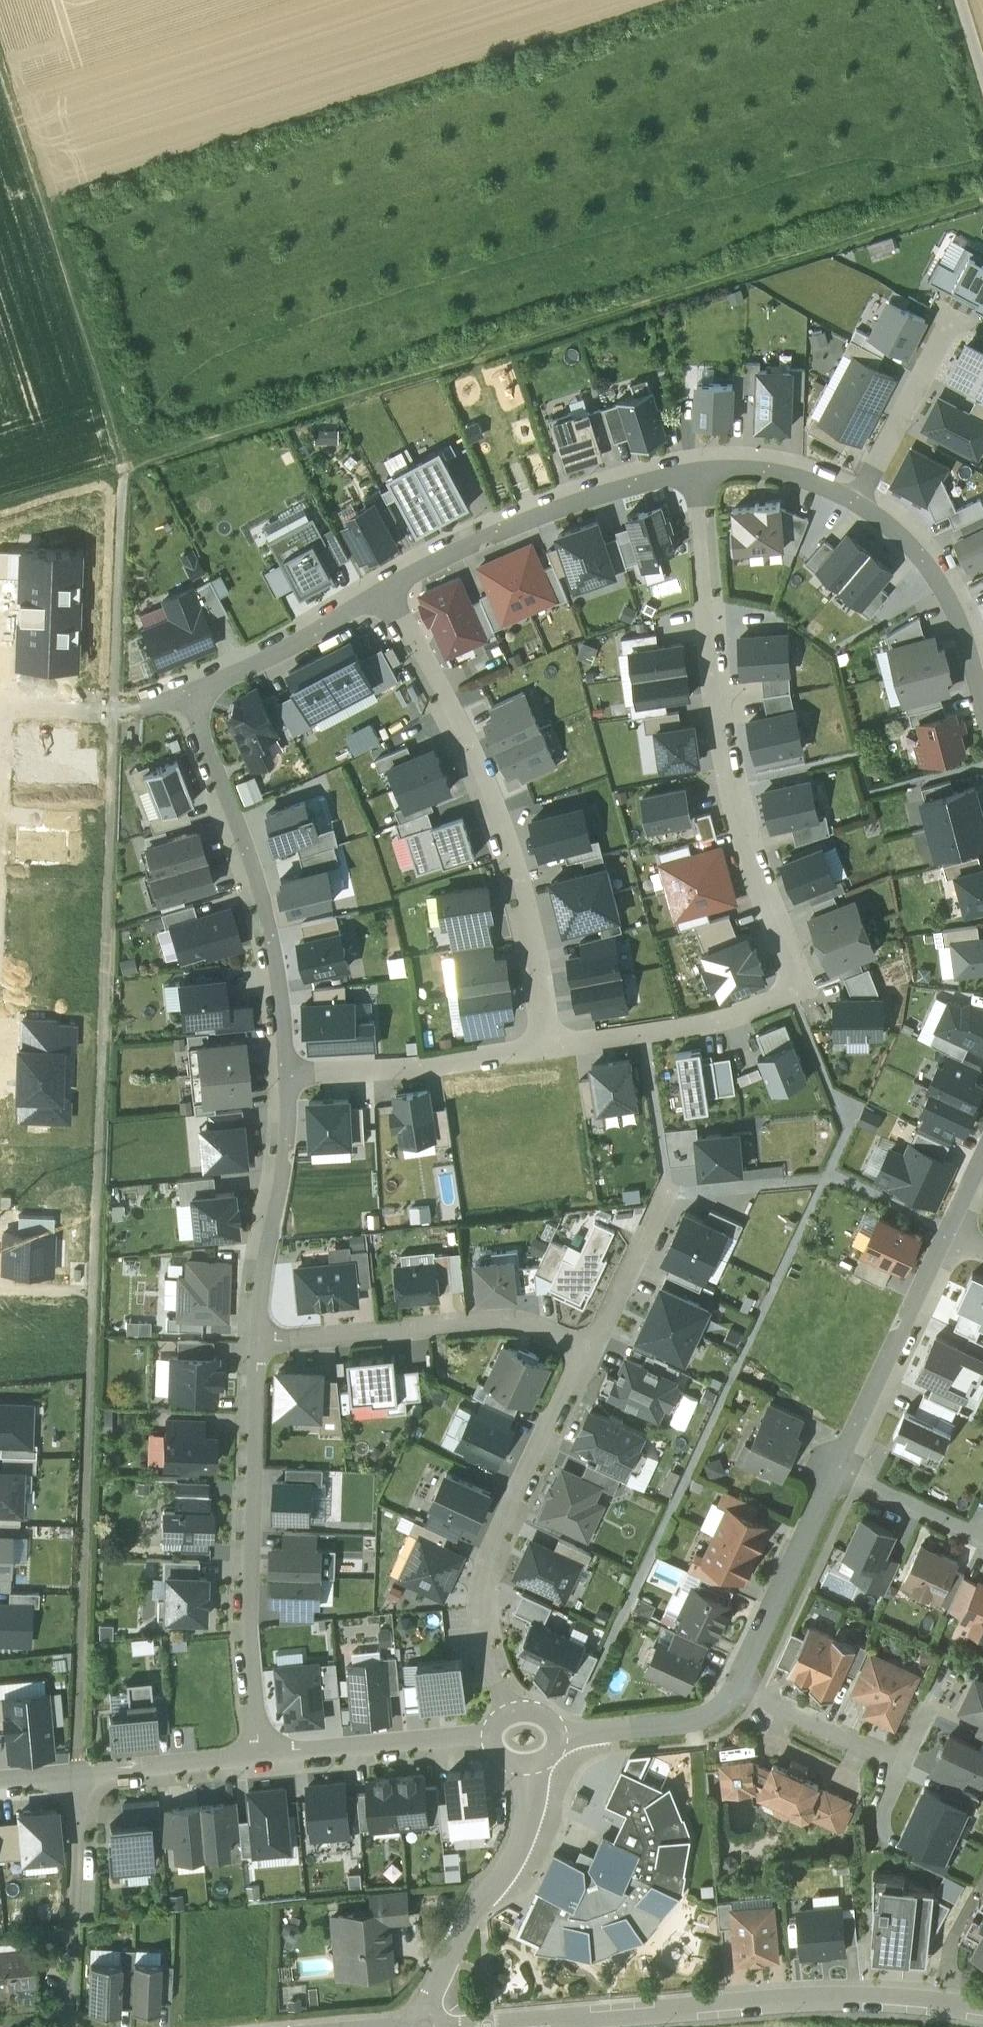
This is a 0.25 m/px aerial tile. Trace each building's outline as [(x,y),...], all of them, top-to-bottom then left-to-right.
[(939,260),(928,280),(954,293),(957,288),(953,285),(970,253),(982,260),(982,254),(966,245),(954,268),(939,260)] [(970,253),(953,285),(957,288),(982,301),(982,260),(970,253)] [(891,300),(872,336),(888,344),(906,354),(925,318),(891,300)] [(857,327),(851,338),(883,354),(888,344),(872,336),(857,327)] [(855,356),(876,367),(883,354),(851,338),(843,352),(854,358),(855,356)] [(968,342),(952,373),(974,385),(982,389),(982,349),(968,342)] [(838,388),(877,409),(894,377),(876,367),(855,356),(854,358),(838,388)] [(759,362),(746,361),(745,391),(758,392),(759,369),(759,362)] [(792,368),(791,371),(790,397),(804,398),(805,368),(792,368)] [(791,371),(759,369),(758,392),(757,426),(789,427),(790,397),(791,371)] [(733,383),(732,395),(743,396),(745,372),(734,371),(733,383)] [(631,435),(634,448),(667,438),(648,377),(631,382),(635,394),(619,399),(620,401),(631,435)] [(733,383),(697,381),(695,424),(730,426),(732,395),(733,383)] [(974,385),(969,395),(976,400),(982,403),(982,389),(974,385)] [(861,441),(877,409),(838,388),(821,420),(850,435),(861,441)] [(978,456),(982,447),(982,421),(969,413),(939,398),(923,428),(978,456)] [(982,421),(982,403),(976,400),(969,413),(982,421)] [(620,401),(604,406),(614,440),(631,435),(620,401)] [(604,406),(589,411),(599,445),(614,440),(604,406)] [(573,410),(549,417),(565,468),(603,456),(599,445),(589,411),(574,415),(573,410)] [(850,435),(821,420),(822,419),(815,415),(808,429),(843,448),(850,435)] [(441,447),(415,461),(444,517),(470,503),(441,447)] [(947,467),(911,449),(893,484),(928,502),(936,519),(949,514),(958,509),(957,508),(942,477),(947,467)] [(415,461),(388,475),(417,531),(444,517),(415,461)] [(366,493),(370,502),(374,500),(386,523),(397,517),(380,486),(366,493)] [(980,497),(957,508),(958,509),(949,514),(954,526),(960,523),(982,513),(982,503),(980,497)] [(386,523),(374,500),(370,502),(357,509),(360,515),(345,523),(363,555),(378,548),(380,551),(396,542),(386,523)] [(780,500),(755,502),(756,504),(734,506),(735,525),(731,526),(733,551),(749,550),(749,546),(782,543),(784,543),(781,505),(780,500)] [(630,512),(627,513),(631,525),(641,558),(643,565),(661,559),(660,553),(676,548),(670,528),(673,527),(670,516),(666,517),(662,503),(645,508),(639,509),(639,507),(630,510),(630,512)] [(809,516),(781,505),(784,543),(782,543),(783,545),(785,546),(796,550),(809,516)] [(960,523),(965,535),(982,527),(982,513),(960,523)] [(314,514),(271,537),(302,596),(336,578),(329,566),(318,546),(328,541),(322,531),(314,514)] [(598,520),(559,533),(562,544),(571,569),(576,584),(615,571),(605,540),(598,520)] [(322,531),(328,541),(318,546),(329,566),(349,556),(333,525),(322,531)] [(631,525),(616,529),(618,535),(627,563),(641,558),(631,525)] [(957,539),(969,564),(982,557),(982,527),(965,535),(957,539)] [(848,532),(838,545),(836,547),(819,567),(820,567),(840,585),(870,550),(848,532)] [(618,535),(605,540),(615,571),(628,566),(627,563),(618,535)] [(836,547),(825,538),(806,560),(817,570),(820,567),(819,567),(836,547)] [(543,567),(531,542),(506,553),(530,608),(554,597),(555,597),(543,567)] [(554,562),(558,574),(571,569),(562,544),(548,549),(554,562)] [(18,576),(19,550),(0,550),(0,576),(18,576)] [(68,552),(19,550),(18,576),(15,652),(27,652),(27,662),(65,664),(65,650),(77,651),(80,563),(68,562),(68,552)] [(891,569),(870,550),(840,585),(861,602),(862,603),(879,583),(891,569)] [(506,553),(480,564),(491,589),(504,619),(505,619),(530,608),(506,553)] [(558,574),(553,563),(543,567),(555,597),(554,597),(556,601),(568,596),(558,574)] [(459,576),(422,592),(448,652),(485,636),(471,602),(459,576)] [(191,587),(203,618),(225,609),(209,577),(191,587)] [(889,592),(879,583),(862,603),(861,602),(858,605),(870,615),(889,592)] [(170,616),(142,628),(157,665),(213,643),(203,618),(191,587),(163,598),(170,616)] [(504,619),(491,589),(480,594),(482,597),(494,627),(507,622),(505,619),(504,619)] [(494,627),(482,597),(471,602),(485,636),(496,631),(494,627)] [(919,615),(887,634),(890,646),(925,637),(919,615)] [(658,645),(656,632),(622,637),(624,650),(631,649),(658,645)] [(787,633),(740,636),(742,673),(762,671),(789,670),(787,633)] [(925,637),(890,646),(898,673),(947,660),(944,648),(939,649),(935,634),(925,637)] [(351,638),(321,654),(343,697),(372,682),(373,682),(360,657),(351,638)] [(635,675),(687,668),(683,641),(658,645),(631,649),(635,675)] [(382,645),(360,657),(373,682),(372,682),(376,689),(399,677),(382,645)] [(468,648),(449,653),(451,661),(470,656),(468,648)] [(343,697),(321,654),(290,669),(301,689),(313,713),(314,712),(343,697)] [(947,660),(898,673),(905,700),(939,691),(949,688),(945,673),(950,671),(947,660)] [(687,668),(635,675),(639,702),(667,698),(691,694),(687,668)] [(762,671),(763,694),(791,690),(789,670),(762,671)] [(257,686),(236,696),(235,700),(233,700),(227,714),(229,715),(228,719),(237,738),(240,737),(247,752),(244,753),(250,766),(273,755),(265,738),(279,731),(278,731),(277,728),(262,697),(257,686)] [(313,713),(301,689),(278,700),(289,722),(294,732),(318,720),(314,712),(313,713)] [(768,716),(794,710),(791,690),(763,694),(768,716)] [(278,700),(274,691),(262,697),(277,728),(289,722),(278,700)] [(494,705),(500,717),(530,703),(524,691),(494,705)] [(939,691),(905,700),(908,711),(909,711),(942,702),(939,691)] [(668,710),(667,698),(639,702),(631,703),(633,715),(644,714),(668,710)] [(942,702),(909,711),(912,724),(920,722),(919,721),(946,714),(943,702),(942,702)] [(487,723),(498,747),(540,727),(530,703),(500,717),(487,723)] [(657,727),(681,724),(679,709),(668,710),(644,714),(646,731),(657,729),(657,727)] [(768,716),(749,720),(757,756),(802,746),(794,710),(768,716)] [(946,714),(919,721),(920,722),(925,742),(929,758),(930,759),(964,750),(957,723),(957,722),(954,711),(946,714)] [(681,724),(657,727),(657,729),(662,764),(699,760),(693,722),(681,724)] [(540,727),(498,747),(509,771),(521,766),(551,752),(540,727)] [(925,742),(917,744),(922,760),(929,758),(925,742)] [(408,743),(380,755),(375,757),(380,769),(391,765),(390,763),(413,754),(408,743)] [(413,754),(390,763),(391,765),(399,784),(443,766),(434,745),(413,754)] [(557,764),(551,752),(521,766),(526,778),(557,764)] [(176,758),(142,771),(158,813),(177,806),(192,800),(176,758)] [(443,766),(399,784),(407,803),(407,804),(430,795),(451,786),(443,766)] [(243,803),(261,795),(252,773),(234,780),(243,803)] [(951,779),(922,786),(925,798),(954,790),(951,779)] [(810,780),(764,790),(772,827),(791,823),(818,817),(818,815),(810,780)] [(925,798),(922,799),(926,812),(930,826),(982,812),(975,785),(954,790),(925,798)] [(685,786),(643,794),(650,827),(692,819),(685,786)] [(435,807),(430,795),(407,804),(407,803),(396,807),(401,820),(429,808),(435,807)] [(305,800),(265,812),(269,826),(266,827),(272,846),(296,839),(319,831),(319,830),(313,812),(309,813),(305,800)] [(583,805),(532,818),(541,852),(564,846),(591,839),(591,838),(583,805)] [(158,813),(147,817),(152,830),(183,820),(177,806),(158,813)] [(434,822),(429,808),(401,820),(397,822),(402,833),(405,832),(434,822)] [(477,853),(463,812),(434,822),(405,832),(419,873),(477,853)] [(930,826),(937,853),(941,852),(969,844),(982,841),(982,817),(982,812),(930,826)] [(818,817),(791,823),(796,843),(830,832),(826,813),(818,815),(818,817)] [(335,825),(319,830),(319,831),(296,839),(301,854),(335,843),(339,842),(335,825)] [(69,830),(18,828),(16,863),(68,865),(69,830)] [(196,829),(146,844),(153,870),(154,871),(204,856),(196,829)] [(564,846),(567,861),(583,857),(603,852),(599,836),(591,838),(591,839),(564,846)] [(661,862),(692,853),(689,842),(658,850),(661,862)] [(301,854),(300,854),(305,871),(328,865),(328,866),(341,863),(335,843),(301,854)] [(969,844),(941,852),(944,863),(972,856),(969,844)] [(661,862),(669,889),(730,872),(722,845),(692,853),(661,862)] [(822,847),(783,863),(796,896),(835,880),(822,847)] [(603,852),(583,857),(587,870),(602,866),(606,865),(603,852)] [(972,856),(944,863),(947,877),(957,874),(957,873),(982,867),(978,854),(972,856)] [(204,856),(154,871),(153,870),(150,871),(158,899),(212,883),(204,856)] [(333,885),(328,866),(328,865),(305,871),(279,877),(284,897),(288,896),(291,910),(333,899),(329,886),(333,885)] [(587,870),(552,879),(558,904),(609,891),(602,866),(587,870)] [(957,873),(957,874),(964,900),(967,909),(982,905),(982,866),(982,867),(957,873)] [(708,908),(737,900),(730,872),(669,889),(676,917),(708,908)] [(488,884),(440,891),(445,920),(451,920),(452,920),(487,914),(492,913),(488,884)] [(609,891),(558,904),(565,929),(600,920),(615,916),(609,891)] [(812,903),(816,914),(838,905),(834,895),(812,903)] [(816,914),(811,916),(821,942),(865,925),(854,899),(838,905),(816,914)] [(192,901),(160,911),(164,926),(170,924),(196,916),(192,901)] [(196,916),(170,924),(178,953),(179,957),(205,949),(206,953),(238,944),(234,928),(235,927),(228,906),(196,916)] [(711,919),(708,908),(676,917),(679,928),(695,924),(711,919)] [(337,914),(302,921),(306,938),(341,930),(337,914)] [(487,914),(452,920),(456,946),(491,941),(487,914)] [(615,916),(600,920),(603,934),(614,931),(622,929),(619,915),(615,916)] [(695,924),(706,952),(707,952),(707,951),(739,938),(729,915),(711,919),(695,924)] [(178,953),(170,924),(164,926),(156,928),(165,957),(178,953)] [(978,924),(942,929),(944,943),(953,942),(953,941),(980,938),(978,924)] [(865,925),(821,942),(832,968),(837,966),(859,958),(875,951),(865,925)] [(306,938),(300,940),(307,974),(349,965),(341,930),(306,938)] [(603,934),(581,940),(583,953),(617,947),(614,931),(603,934)] [(739,938),(707,951),(707,952),(712,965),(707,967),(713,981),(718,979),(723,993),(730,990),(762,978),(756,964),(762,962),(756,947),(751,950),(745,936),(739,938)] [(953,941),(953,942),(957,973),(982,970),(982,938),(980,938),(953,941)] [(491,941),(456,946),(458,961),(494,956),(491,941)] [(617,947),(583,953),(569,955),(574,980),(621,972),(617,947)] [(404,954),(388,955),(390,974),(406,972),(404,954)] [(494,956),(458,961),(462,990),(510,983),(505,955),(494,956)] [(859,958),(837,966),(841,977),(845,976),(863,969),(859,958)] [(863,969),(845,976),(852,998),(880,998),(879,989),(870,967),(863,969)] [(621,972),(574,980),(578,1005),(592,1003),(592,1002),(625,996),(621,972)] [(222,976),(178,981),(182,1020),(214,1017),(226,1016),(224,1003),(222,976)] [(315,987),(315,1001),(347,1000),(346,983),(315,987)] [(510,983),(462,990),(466,1018),(502,1012),(514,1011),(510,983)] [(625,996),(592,1002),(592,1003),(594,1015),(628,1010),(625,996)] [(852,998),(837,998),(837,1035),(882,1035),(881,998),(880,998),(852,998)] [(315,1001),(304,1002),(306,1028),(310,1027),(311,1047),(376,1044),(374,1018),(356,1019),(354,999),(347,1000),(315,1001)] [(248,1000),(224,1003),(226,1016),(214,1017),(215,1029),(251,1025),(248,1000)] [(982,1050),(982,1009),(971,1003),(962,1007),(950,1001),(937,1028),(970,1044),(982,1050)] [(502,1012),(466,1018),(469,1034),(504,1028),(502,1012)] [(56,1021),(23,1019),(22,1047),(61,1049),(73,1049),(74,1025),(56,1025),(56,1021)] [(766,1055),(796,1044),(788,1023),(758,1034),(766,1055)] [(970,1044),(937,1028),(930,1043),(949,1052),(963,1058),(970,1044)] [(206,1030),(185,1032),(189,1072),(199,1071),(197,1043),(208,1042),(206,1030)] [(208,1042),(197,1043),(199,1071),(245,1066),(242,1038),(208,1042)] [(766,1055),(760,1057),(773,1091),(809,1077),(796,1044),(766,1055)] [(22,1047),(18,1047),(17,1079),(20,1079),(20,1087),(16,1087),(16,1096),(20,1097),(19,1118),(67,1119),(68,1099),(60,1098),(61,1049),(22,1047)] [(703,1049),(677,1053),(685,1110),(711,1107),(709,1095),(704,1059),(703,1049)] [(949,1052),(942,1066),(975,1081),(981,1067),(963,1058),(949,1052)] [(709,1095),(735,1092),(730,1055),(704,1059),(709,1095)] [(636,1102),(629,1059),(593,1065),(595,1077),(600,1108),(636,1102)] [(942,1066),(939,1064),(929,1086),(932,1087),(972,1106),(982,1085),(975,1081),(942,1066)] [(245,1066),(199,1071),(202,1099),(213,1097),(248,1094),(245,1066)] [(758,1068),(739,1074),(742,1084),(761,1078),(758,1068)] [(199,1071),(189,1072),(193,1112),(205,1110),(214,1109),(213,1097),(202,1099),(199,1071)] [(600,1108),(595,1077),(580,1079),(585,1114),(601,1112),(600,1108)] [(957,1126),(966,1130),(976,1108),(972,1106),(932,1087),(922,1110),(957,1126)] [(429,1089),(396,1093),(398,1110),(393,1110),(395,1125),(400,1124),(402,1141),(435,1137),(431,1108),(429,1089)] [(349,1098),(310,1100),(312,1143),(351,1141),(349,1106),(349,1098)] [(349,1106),(351,1141),(365,1140),(363,1105),(349,1106)] [(451,1141),(446,1106),(431,1108),(435,1137),(436,1143),(451,1141)] [(205,1110),(206,1124),(240,1121),(240,1122),(243,1122),(241,1107),(214,1109),(205,1110)] [(858,1120),(873,1127),(879,1115),(864,1108),(858,1120)] [(951,1140),(957,1126),(925,1112),(919,1126),(951,1140)] [(199,1125),(202,1163),(244,1159),(251,1158),(249,1142),(242,1143),(240,1122),(240,1121),(206,1124),(199,1125)] [(697,1126),(665,1129),(670,1165),(700,1161),(698,1136),(697,1126)] [(918,1129),(911,1143),(944,1158),(950,1144),(918,1129)] [(738,1132),(698,1136),(700,1161),(701,1173),(742,1169),(738,1132)] [(944,1158),(911,1143),(906,1156),(891,1149),(877,1178),(935,1204),(954,1163),(944,1158)] [(743,1168),(744,1180),(784,1178),(784,1166),(743,1168)] [(213,1174),(177,1178),(179,1202),(191,1200),(190,1195),(214,1192),(213,1174)] [(214,1192),(190,1195),(191,1200),(194,1234),(235,1230),(235,1231),(237,1231),(236,1230),(235,1217),(237,1216),(236,1204),(234,1204),(232,1191),(233,1191),(233,1190),(231,1190),(214,1192)] [(412,1206),(413,1220),(431,1218),(430,1204),(412,1206)] [(743,1224),(711,1210),(705,1221),(727,1232),(727,1233),(737,1237),(743,1224)] [(685,1212),(675,1236),(717,1255),(727,1233),(727,1232),(705,1221),(685,1212)] [(17,1231),(51,1232),(52,1216),(18,1215),(17,1231)] [(904,1269),(919,1236),(879,1217),(864,1250),(894,1264),(904,1269)] [(614,1230),(595,1221),(576,1262),(563,1256),(552,1279),(569,1287),(566,1294),(581,1301),(586,1290),(592,1293),(607,1260),(602,1257),(614,1230)] [(2,1230),(0,1271),(54,1273),(56,1232),(51,1232),(17,1231),(2,1230)] [(705,1279),(717,1255),(675,1236),(664,1260),(673,1264),(705,1279)] [(536,1271),(552,1279),(563,1256),(569,1248),(551,1239),(540,1263),(536,1271)] [(368,1248),(350,1250),(351,1261),(353,1261),(356,1286),(372,1284),(368,1248)] [(402,1252),(403,1264),(435,1261),(434,1253),(436,1253),(435,1249),(402,1252)] [(493,1260),(476,1262),(479,1297),(517,1294),(517,1291),(515,1266),(520,1265),(518,1249),(492,1251),(493,1260)] [(894,1264),(864,1250),(854,1272),(883,1286),(894,1264)] [(436,1253),(434,1253),(435,1261),(436,1261),(438,1289),(452,1287),(449,1252),(436,1253)] [(227,1261),(186,1259),(186,1276),(185,1287),(178,1286),(177,1305),(185,1305),(184,1316),(202,1317),(225,1317),(226,1290),(221,1290),(222,1277),(227,1277),(227,1261)] [(351,1261),(298,1266),(301,1306),(357,1301),(356,1286),(353,1261),(351,1261)] [(403,1264),(396,1265),(400,1301),(439,1297),(438,1289),(436,1261),(435,1261),(403,1264)] [(520,1265),(515,1266),(517,1291),(537,1289),(536,1271),(540,1263),(520,1265)] [(673,1264),(668,1275),(701,1290),(705,1279),(673,1264)] [(982,1324),(982,1278),(972,1273),(958,1304),(964,1308),(981,1315),(978,1321),(982,1323),(982,1324)] [(186,1276),(164,1275),(163,1305),(177,1305),(178,1286),(185,1287),(186,1276)] [(668,1275),(662,1285),(685,1296),(689,1286),(668,1275)] [(685,1296),(662,1285),(650,1311),(697,1333),(709,1307),(685,1296)] [(970,1336),(975,1338),(982,1323),(978,1321),(981,1315),(964,1308),(954,1329),(970,1336)] [(697,1333),(650,1311),(638,1336),(661,1347),(685,1358),(697,1333)] [(184,1316),(166,1315),(165,1327),(201,1328),(202,1317),(184,1316)] [(661,1347),(638,1336),(633,1347),(647,1354),(656,1358),(661,1347)] [(974,1378),(979,1380),(982,1371),(982,1357),(964,1348),(937,1336),(927,1356),(974,1378)] [(982,1357),(982,1342),(975,1338),(970,1336),(964,1348),(982,1357)] [(213,1339),(177,1338),(176,1354),(212,1355),(213,1339)] [(518,1350),(503,1343),(485,1382),(490,1384),(521,1399),(532,1404),(551,1365),(537,1359),(536,1358),(535,1360),(523,1355),(524,1352),(518,1350)] [(539,1354),(519,1345),(518,1350),(524,1352),(523,1355),(535,1360),(536,1358),(537,1359),(539,1354)] [(176,1354),(171,1354),(170,1394),(214,1395),(214,1381),(219,1381),(220,1366),(215,1366),(215,1355),(212,1355),(176,1354)] [(384,1354),(348,1358),(352,1400),(371,1398),(372,1402),(386,1400),(399,1399),(396,1369),(385,1370),(384,1354)] [(656,1358),(647,1354),(642,1364),(642,1365),(649,1368),(647,1372),(673,1384),(680,1369),(656,1358)] [(935,1381),(965,1396),(974,1378),(927,1356),(919,1374),(935,1381)] [(642,1365),(626,1357),(617,1378),(607,1373),(600,1389),(658,1416),(673,1384),(647,1372),(649,1368),(642,1365)] [(419,1367),(396,1369),(399,1399),(407,1398),(422,1397),(419,1367)] [(305,1371),(296,1371),(296,1368),(279,1368),(277,1411),(321,1413),(321,1401),(322,1377),(322,1369),(305,1368),(305,1371)] [(338,1377),(322,1377),(321,1401),(326,1401),(326,1413),(341,1414),(338,1377)] [(750,1384),(742,1379),(736,1389),(744,1394),(750,1384)] [(956,1409),(959,1410),(965,1396),(935,1381),(928,1395),(956,1409)] [(521,1399),(490,1384),(484,1398),(514,1413),(521,1399)] [(947,1428),(956,1409),(928,1395),(924,1393),(915,1413),(947,1428)] [(399,1399),(386,1400),(387,1412),(408,1410),(407,1398),(399,1399)] [(484,1398),(483,1398),(477,1411),(508,1426),(514,1413),(484,1398)] [(29,1444),(30,1442),(31,1403),(0,1402),(0,1443),(29,1444)] [(804,1417),(771,1402),(763,1420),(795,1435),(804,1417)] [(915,1413),(905,1408),(894,1432),(898,1434),(892,1448),(912,1458),(919,1461),(926,1447),(940,1454),(951,1430),(947,1428),(915,1413)] [(477,1411),(475,1410),(470,1421),(463,1423),(460,1429),(463,1436),(459,1443),(467,1446),(469,1453),(475,1456),(482,1454),(497,1461),(513,1428),(508,1426),(477,1411)] [(618,1431),(606,1425),(608,1419),(590,1411),(575,1443),(593,1452),(596,1447),(602,1450),(600,1455),(627,1468),(637,1448),(643,1435),(621,1425),(618,1431)] [(202,1419),(166,1418),(166,1431),(201,1433),(202,1419)] [(763,1420),(751,1444),(746,1456),(757,1462),(782,1473),(799,1437),(795,1435),(763,1420)] [(166,1431),(164,1431),(162,1461),(179,1462),(179,1466),(195,1467),(195,1463),(212,1463),(213,1433),(201,1433),(166,1431)] [(36,1456),(36,1442),(30,1442),(29,1444),(0,1443),(0,1454),(36,1456)] [(745,1442),(737,1460),(755,1468),(757,1462),(746,1456),(751,1444),(745,1442)] [(647,1453),(637,1448),(627,1468),(632,1470),(638,1473),(647,1453)] [(20,1467),(35,1468),(36,1456),(0,1454),(0,1466),(20,1467)] [(600,1455),(595,1466),(620,1478),(621,1478),(628,1481),(632,1470),(627,1468),(600,1455)] [(595,1466),(588,1463),(581,1477),(600,1486),(614,1492),(620,1478),(595,1466)] [(18,1509),(20,1467),(0,1466),(0,1508),(18,1509)] [(323,1467),(287,1466),(286,1480),(311,1481),(322,1482),(323,1467)] [(600,1486),(563,1469),(541,1516),(587,1537),(597,1516),(588,1512),(600,1486)] [(491,1492),(447,1471),(432,1502),(435,1503),(466,1518),(476,1523),(491,1492)] [(206,1479),(176,1478),(175,1494),(205,1495),(206,1479)] [(286,1480),(276,1479),(274,1518),(310,1519),(310,1509),(314,1505),(314,1495),(311,1492),(311,1481),(286,1480)] [(758,1504),(725,1489),(718,1503),(727,1507),(728,1506),(752,1517),(758,1504)] [(175,1494),(175,1509),(163,1508),(162,1532),(182,1533),(181,1546),(206,1546),(206,1534),(210,1534),(211,1510),(207,1510),(207,1495),(205,1495),(175,1494)] [(466,1518),(435,1503),(426,1523),(448,1533),(456,1537),(466,1518)] [(752,1517),(728,1506),(727,1507),(715,1533),(756,1552),(769,1525),(752,1517)] [(18,1509),(0,1508),(0,1522),(18,1523),(18,1509)] [(893,1531),(863,1517),(846,1553),(860,1560),(877,1568),(883,1554),(893,1531)] [(426,1523),(415,1518),(410,1531),(420,1536),(421,1535),(443,1545),(448,1533),(426,1523)] [(10,1534),(17,1534),(18,1523),(0,1522),(0,1534),(10,1534)] [(285,1530),(285,1546),(316,1547),(316,1532),(285,1530)] [(756,1552),(715,1533),(705,1556),(702,1560),(727,1572),(743,1579),(756,1552)] [(9,1570),(10,1534),(0,1534),(0,1570),(9,1570)] [(443,1545),(421,1535),(420,1536),(402,1577),(443,1596),(463,1554),(443,1545)] [(581,1562),(586,1564),(591,1553),(559,1539),(554,1550),(581,1562)] [(554,1550),(533,1540),(516,1574),(564,1598),(581,1562),(554,1550)] [(946,1556),(921,1544),(904,1580),(915,1585),(914,1587),(928,1594),(929,1592),(940,1597),(954,1568),(957,1561),(946,1556)] [(285,1546),(272,1546),(271,1573),(320,1574),(321,1548),(316,1547),(285,1546)] [(959,1556),(949,1551),(946,1556),(957,1561),(959,1556)] [(705,1556),(696,1552),(688,1569),(701,1575),(721,1584),(727,1572),(702,1560),(705,1556)] [(877,1568),(860,1560),(854,1574),(875,1584),(888,1557),(883,1554),(877,1568)] [(888,1557),(875,1584),(886,1590),(899,1562),(888,1557)] [(198,1559),(162,1558),(162,1575),(165,1576),(165,1573),(198,1574),(198,1559)] [(954,1568),(940,1597),(938,1601),(949,1606),(963,1576),(964,1573),(954,1568)] [(198,1574),(165,1573),(165,1576),(165,1596),(164,1615),(203,1617),(203,1615),(204,1576),(205,1576),(205,1575),(198,1574)] [(320,1574),(271,1573),(270,1599),(283,1600),(314,1601),(319,1601),(320,1574)] [(721,1584),(701,1575),(695,1588),(728,1603),(734,1590),(721,1584)] [(949,1606),(949,1607),(964,1613),(978,1583),(963,1576),(949,1606)] [(979,1580),(978,1583),(964,1613),(962,1616),(974,1622),(972,1627),(982,1633),(982,1582),(979,1580)] [(695,1588),(693,1587),(679,1618),(717,1636),(731,1605),(728,1603),(695,1588)] [(10,1591),(10,1603),(30,1604),(37,1605),(38,1592),(10,1591)] [(532,1620),(544,1625),(553,1606),(523,1592),(514,1611),(532,1620)] [(165,1596),(157,1596),(156,1615),(164,1615),(165,1596)] [(314,1601),(283,1600),(282,1621),(313,1619),(314,1601)] [(0,1603),(0,1642),(29,1643),(30,1604),(10,1603),(0,1603)] [(544,1625),(532,1620),(518,1649),(543,1660),(535,1677),(564,1690),(568,1681),(584,1648),(586,1645),(544,1625)] [(834,1636),(809,1625),(803,1637),(789,1668),(787,1672),(812,1683),(834,1636)] [(706,1644),(675,1630),(669,1644),(700,1658),(706,1644)] [(792,1632),(777,1663),(789,1668),(803,1637),(792,1632)] [(130,1637),(131,1650),(152,1649),(151,1636),(130,1637)] [(812,1683),(810,1687),(832,1697),(845,1669),(855,1646),(854,1646),(834,1636),(812,1683)] [(669,1644),(660,1640),(646,1669),(686,1688),(700,1658),(669,1644)] [(856,1646),(845,1669),(856,1674),(868,1648),(856,1642),(854,1646),(856,1646)] [(598,1655),(584,1648),(568,1681),(583,1688),(598,1655)] [(396,1655),(381,1657),(382,1660),(385,1660),(388,1692),(400,1691),(396,1655)] [(461,1657),(418,1661),(420,1683),(422,1705),(466,1701),(461,1657)] [(382,1660),(349,1663),(355,1723),(390,1720),(388,1692),(385,1660),(382,1660)] [(866,1660),(852,1691),(867,1698),(875,1681),(873,1677),(878,1666),(866,1660)] [(337,1661),(318,1663),(320,1697),(340,1695),(337,1661)] [(318,1663),(276,1666),(279,1704),(288,1703),(290,1723),(322,1721),(320,1697),(318,1663)] [(890,1671),(878,1666),(873,1677),(875,1681),(867,1698),(871,1700),(868,1706),(872,1715),(894,1725),(917,1675),(894,1664),(890,1671)] [(150,1678),(125,1680),(127,1703),(152,1701),(151,1693),(150,1678)] [(975,1678),(960,1710),(982,1721),(982,1681),(975,1678)] [(406,1706),(422,1705),(420,1683),(404,1685),(406,1706)] [(46,1691),(3,1695),(6,1729),(8,1755),(51,1751),(46,1691)] [(165,1692),(151,1693),(152,1701),(154,1730),(168,1728),(165,1692)] [(152,1701),(127,1703),(128,1712),(108,1714),(111,1746),(155,1742),(154,1730),(152,1701)] [(949,1734),(937,1759),(939,1760),(967,1773),(982,1780),(982,1777),(982,1750),(949,1734)] [(721,1758),(755,1754),(754,1744),(719,1749),(721,1758)] [(751,1759),(722,1762),(725,1791),(754,1788),(753,1784),(762,1788),(770,1770),(751,1761),(751,1759)] [(967,1773),(939,1760),(933,1775),(948,1782),(960,1788),(967,1773)] [(787,1770),(773,1763),(770,1770),(762,1788),(760,1791),(791,1806),(793,1811),(802,1815),(809,1813),(809,1812),(813,1804),(811,1798),(817,1787),(818,1784),(804,1777),(805,1776),(803,1776),(804,1774),(790,1768),(789,1769),(788,1768),(787,1770)] [(615,1840),(640,1851),(631,1871),(680,1894),(690,1839),(665,1784),(622,1766),(602,1809),(624,1820),(615,1840)] [(484,1768),(448,1772),(451,1800),(452,1812),(488,1808),(484,1768)] [(424,1774),(396,1776),(401,1824),(428,1822),(425,1786),(424,1774)] [(396,1776),(368,1779),(369,1791),(373,1827),(401,1824),(396,1776)] [(344,1781),(308,1784),(313,1836),(335,1834),(334,1821),(346,1820),(343,1794),(346,1794),(344,1781)] [(960,1788),(948,1782),(941,1795),(966,1806),(972,1809),(978,1796),(960,1788)] [(437,1785),(425,1786),(428,1822),(440,1821),(439,1801),(437,1785)] [(285,1787),(249,1790),(251,1818),(254,1818),(258,1853),(291,1850),(285,1787)] [(850,1801),(825,1790),(825,1791),(817,1787),(811,1798),(813,1804),(809,1812),(814,1814),(814,1815),(842,1828),(850,1810),(846,1808),(850,1801)] [(941,1795),(925,1787),(913,1812),(955,1831),(966,1806),(941,1795)] [(369,1791),(358,1792),(361,1828),(373,1827),(369,1791)] [(346,1794),(343,1794),(346,1820),(347,1829),(361,1828),(358,1792),(346,1794)] [(577,1792),(571,1805),(582,1810),(588,1797),(577,1792)] [(121,1800),(123,1821),(146,1819),(148,1833),(157,1832),(156,1811),(155,1798),(121,1800)] [(451,1800),(439,1801),(442,1837),(455,1835),(455,1829),(453,1829),(452,1812),(451,1800)] [(224,1802),(198,1805),(202,1853),(229,1851),(228,1835),(225,1804),(224,1802)] [(121,1814),(121,1803),(101,1804),(102,1815),(121,1814)] [(238,1803),(225,1804),(228,1835),(241,1834),(239,1819),(238,1803)] [(198,1805),(171,1807),(171,1809),(174,1840),(176,1856),(202,1853),(198,1805)] [(19,1821),(22,1856),(22,1857),(60,1854),(56,1808),(18,1812),(19,1821)] [(488,1808),(452,1812),(453,1829),(455,1829),(489,1826),(488,1808)] [(171,1809),(158,1811),(161,1842),(174,1840),(171,1809)] [(955,1831),(913,1812),(901,1837),(918,1845),(943,1856),(955,1831)] [(251,1818),(239,1819),(241,1834),(243,1855),(258,1853),(254,1818),(251,1818)] [(123,1821),(109,1823),(111,1847),(108,1847),(110,1867),(151,1863),(148,1833),(146,1819),(123,1821)] [(0,1822),(0,1858),(22,1856),(19,1821),(0,1822)] [(603,1834),(590,1862),(583,1865),(555,1852),(537,1889),(517,1931),(537,1942),(558,1945),(557,1951),(592,1958),(592,1951),(609,1944),(611,1950),(645,1937),(641,1932),(652,1918),(657,1922),(680,1894),(631,1871),(640,1851),(615,1840),(603,1834)] [(943,1856),(918,1845),(912,1858),(943,1872),(949,1859),(943,1856)] [(905,1875),(874,1871),(872,1958),(927,1960),(929,1943),(934,1894),(934,1889),(921,1887),(904,1886),(905,1882),(905,1875)] [(407,1888),(371,1891),(373,1911),(384,1910),(384,1916),(410,1913),(407,1888)] [(950,1903),(934,1894),(929,1943),(950,1903)] [(980,1899),(979,1900),(980,1900),(960,1937),(959,1936),(959,1938),(982,1951),(982,1894),(980,1899)] [(731,1901),(717,1902),(720,1927),(734,1926),(732,1910),(731,1901)] [(732,1910),(734,1926),(737,1961),(751,1960),(751,1962),(753,1962),(753,1960),(761,1959),(761,1961),(763,1961),(763,1959),(777,1958),(773,1906),(732,1910)] [(841,1906),(798,1909),(802,1953),(819,1952),(821,1952),(827,1951),(827,1952),(829,1952),(829,1951),(845,1950),(844,1941),(842,1914),(841,1906)] [(373,1911),(333,1915),(336,1943),(349,1942),(352,1973),(389,1970),(384,1916),(384,1910),(373,1911)] [(855,1913),(842,1914),(844,1941),(857,1940),(855,1913)] [(57,1958),(51,1939),(40,1943),(47,1962),(57,1958)] [(0,1950),(0,1987),(16,1986),(35,1984),(31,1947),(0,1950)] [(120,1961),(118,2005),(131,2005),(133,1959),(133,1947),(119,1947),(118,1961),(120,1961)] [(159,1960),(133,1959),(131,2005),(131,2007),(158,2008),(158,1999),(159,1963),(159,1960)] [(118,1961),(89,1960),(87,2010),(104,2011),(104,2008),(118,2009),(118,2005),(120,1961),(118,1961)] [(172,1964),(159,1963),(158,1999),(171,1999),(172,1964)] [(35,1984),(16,1986),(17,2002),(39,2000),(37,1984),(35,1984)]
